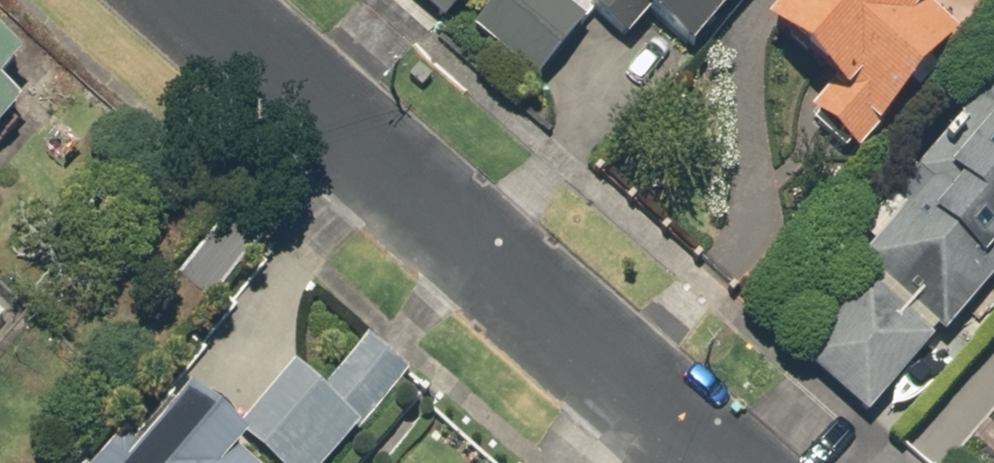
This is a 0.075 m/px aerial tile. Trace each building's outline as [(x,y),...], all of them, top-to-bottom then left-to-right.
[(442,26),(464,0),(411,0),(442,26)] [(470,30),(532,81),(579,25),(549,0),(495,0),(470,30)] [(725,0),(565,0),(618,45),(639,20),(680,54),(725,0)] [(851,160),(947,47),(891,0),(780,0),(750,35),(817,92),(798,116),(851,160)] [(17,62),(0,48),(0,81),(17,62)] [(936,339),(993,271),(993,75),(880,210),(893,220),(852,268),(936,339)] [(9,110),(0,102),(0,121),(9,110)] [(855,288),(793,362),(862,419),(924,346),(855,288)] [(404,372),(360,335),(314,389),(287,366),(232,431),(270,462),(327,462),(404,372)] [(232,453),(165,396),(117,452),(102,441),(83,462),(224,462),(232,453)]
